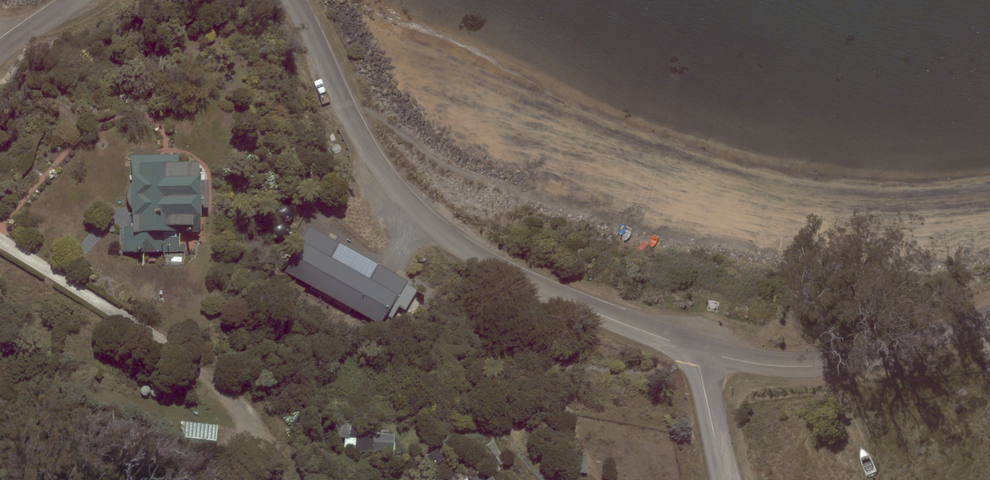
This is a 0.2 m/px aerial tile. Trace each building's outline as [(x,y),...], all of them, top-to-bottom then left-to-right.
[(133,226),(122,226),(122,252),(185,252),(185,244),(180,244),(180,231),(200,231),(200,218),(201,218),(201,207),(208,207),(208,180),(206,180),(206,171),(199,171),(199,160),(179,161),(179,154),(132,154),(132,182),(131,185),(129,187),(128,190),(128,193),(127,195),(128,198),(128,201),(129,203),(130,206),(131,207),(132,208),(132,215),(133,215),(133,226)] [(406,283),(408,281),(309,225),(283,271),(381,327),(387,316),(392,319),(399,306),(406,310),(418,290),(406,283)] [(216,440),(218,424),(181,420),(179,436),(216,440)] [(345,437),(344,450),(393,453),(394,435),(358,432),(359,424),(336,422),(335,437),(345,437)] [(445,459),(438,448),(427,456),(435,466),(445,459)] [(578,456),(578,473),(588,473),(587,456),(578,456)]
